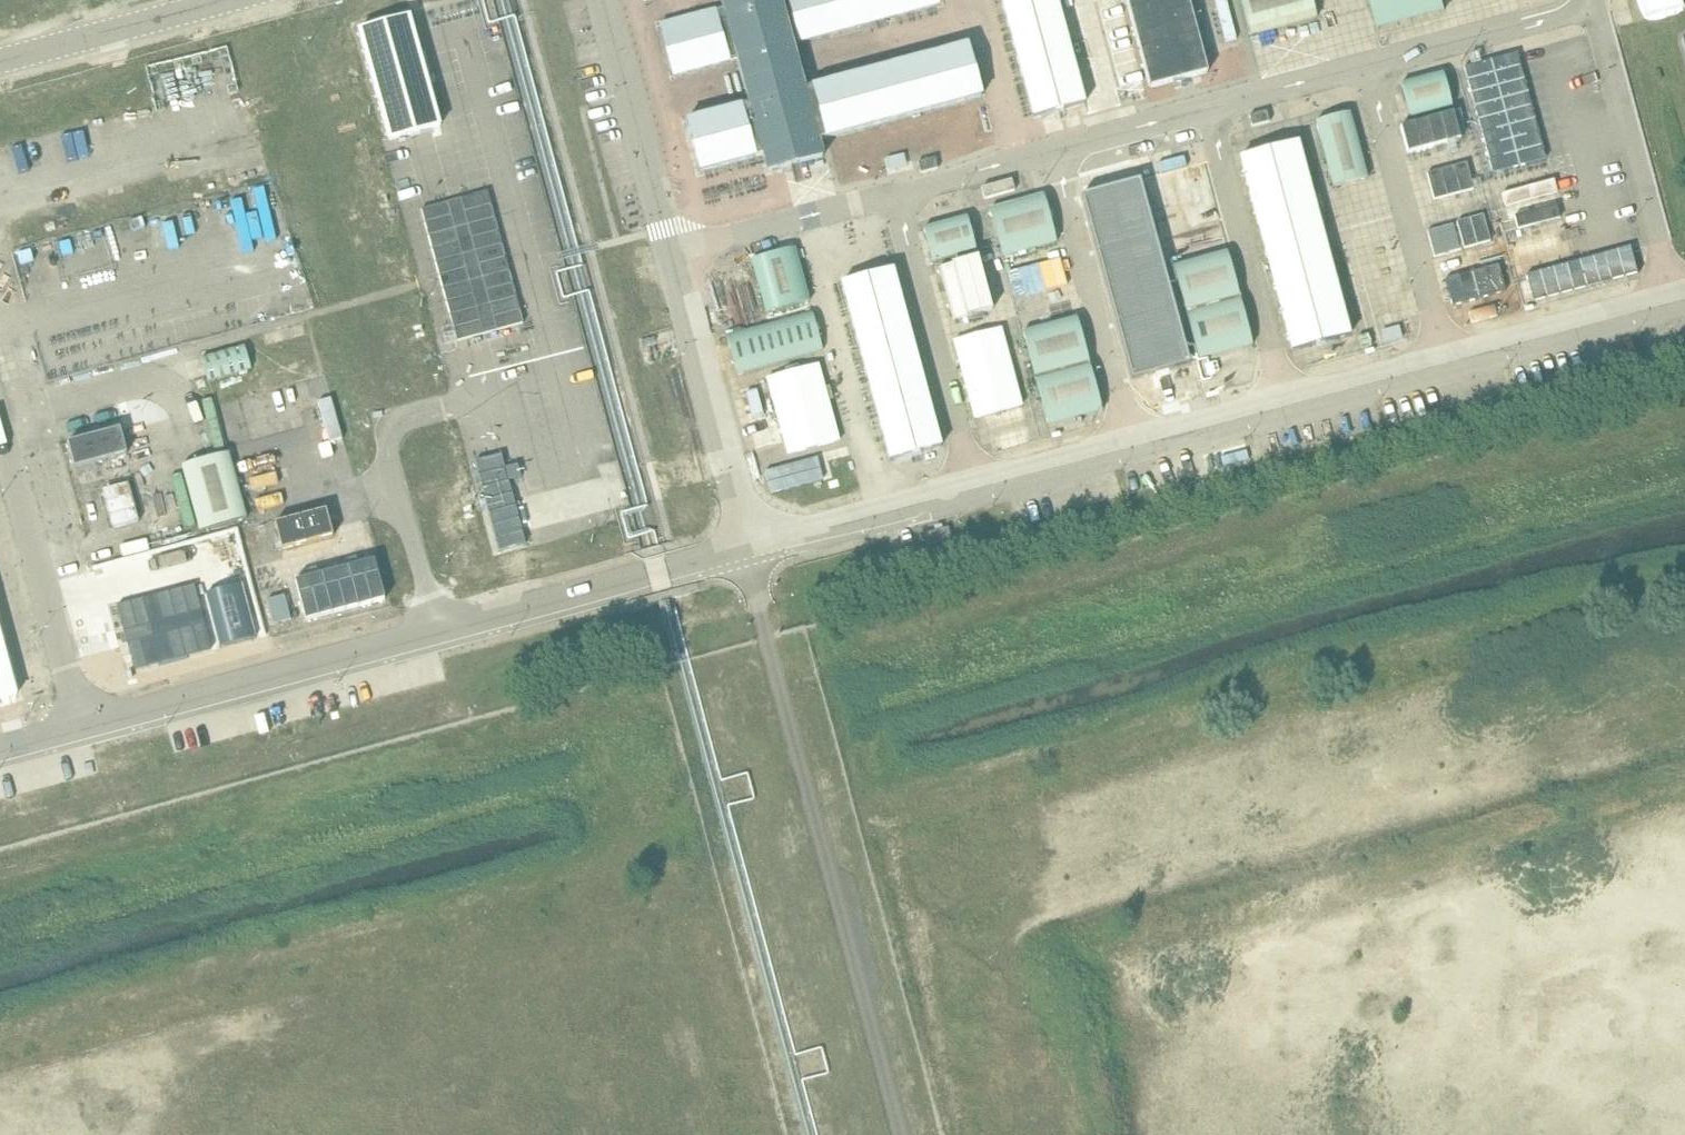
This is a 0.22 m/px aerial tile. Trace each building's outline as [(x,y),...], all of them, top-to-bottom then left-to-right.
[(766,172),(824,156),(819,139),(981,95),(967,44),(805,88),(793,43),(939,3),(939,0),(719,0),(721,7),(659,24),(673,76),(735,59),(747,103),(685,120),(699,172),(762,155),(766,172)] [(1032,117),(1085,103),(1057,0),(1001,0),(1032,117)] [(1149,87),(1207,72),(1188,0),(1126,0),(1149,87)] [(1317,18),(1312,0),(1241,0),(1251,36),(1317,18)] [(358,31),(389,143),(442,129),(412,17),(358,31)] [(1406,97),(1448,89),(1441,55),(1399,64),(1406,97)] [(1545,142),(1533,107),(1528,109),(1521,88),(1515,90),(1514,87),(1502,90),(1500,84),(1479,90),(1501,156),(1545,142)] [(1347,91),(1315,101),(1336,169),(1368,159),(1347,91)] [(1455,95),(1401,100),(1405,134),(1459,129),(1455,95)] [(1267,111),(1249,116),(1252,126),(1269,121),(1267,111)] [(1239,158),(1291,351),(1350,335),(1298,142),(1239,158)] [(1175,152),(1185,183),(1175,186),(1180,204),(1211,194),(1195,145),(1175,152)] [(1466,148),(1427,157),(1434,185),(1473,176),(1466,148)] [(921,173),(938,168),(935,157),(918,162),(921,173)] [(984,200),(1015,191),(1012,179),(981,188),(984,200)] [(1172,301),(1140,180),(1081,195),(1131,379),(1189,364),(1177,320),(1172,301)] [(421,210),(457,344),(523,326),(487,192),(421,210)] [(1044,196),(991,210),(1003,255),(1056,241),(1044,196)] [(922,206),(927,239),(972,232),(966,199),(922,206)] [(1462,203),(1466,231),(1488,228),(1484,200),(1462,203)] [(1426,214),(1433,240),(1461,233),(1453,206),(1426,214)] [(975,236),(938,245),(951,298),(988,289),(975,236)] [(808,301),(793,247),(751,259),(766,313),(808,301)] [(1183,298),(1172,301),(1177,320),(1186,317),(1198,359),(1252,344),(1226,251),(1174,265),(1183,298)] [(841,282),(889,460),(941,446),(893,268),(841,282)] [(1475,306),(1493,304),(1492,293),(1474,295),(1475,306)] [(1042,407),(1099,396),(1080,298),(1024,309),(1042,407)] [(812,312),(726,335),(736,374),(822,351),(812,312)] [(203,357),(243,347),(238,329),(198,338),(203,357)] [(1022,406),(1001,330),(954,343),(975,419),(1022,406)] [(818,365),(766,380),(787,456),(839,441),(818,365)] [(252,442),(304,428),(300,412),(314,408),(306,381),(241,399),(252,442)] [(69,443),(75,467),(127,453),(120,429),(69,443)] [(200,526),(245,515),(228,448),(183,459),(200,526)] [(269,453),(243,458),(249,487),(276,481),(273,467),(272,467),(269,453)] [(475,461),(499,551),(525,544),(508,480),(521,476),(517,463),(504,467),(501,454),(475,461)] [(79,492),(120,481),(115,465),(74,476),(79,492)] [(326,510),(276,522),(282,548),(333,536),(326,510)] [(121,538),(146,531),(143,520),(118,526),(121,538)] [(374,560),(295,580),(305,619),(384,599),(374,560)] [(221,647),(256,637),(241,584),(207,593),(221,647)] [(119,605),(136,670),(213,649),(196,585),(119,605)] [(285,595),(267,600),(273,624),(291,619),(285,595)] [(17,695),(0,632),(0,700),(17,695)]
